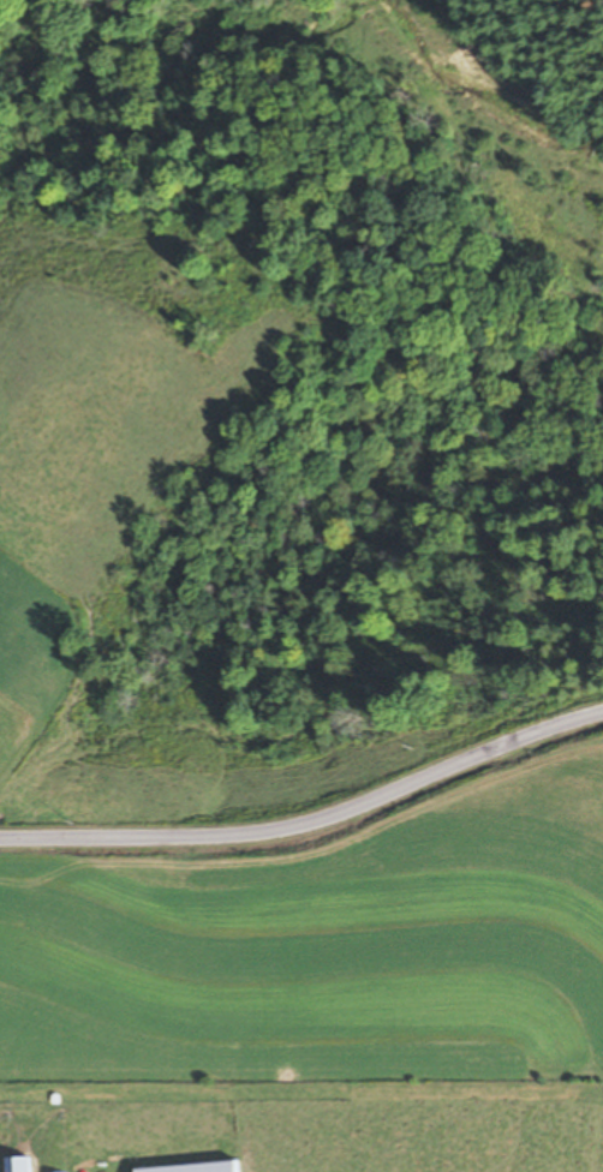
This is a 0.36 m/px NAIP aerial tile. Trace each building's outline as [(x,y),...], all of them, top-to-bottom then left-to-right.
[(30,1158),(4,1158),(4,1171),(30,1171),(30,1158)] [(238,1163),(132,1168),(132,1171),(238,1171),(238,1163)]
